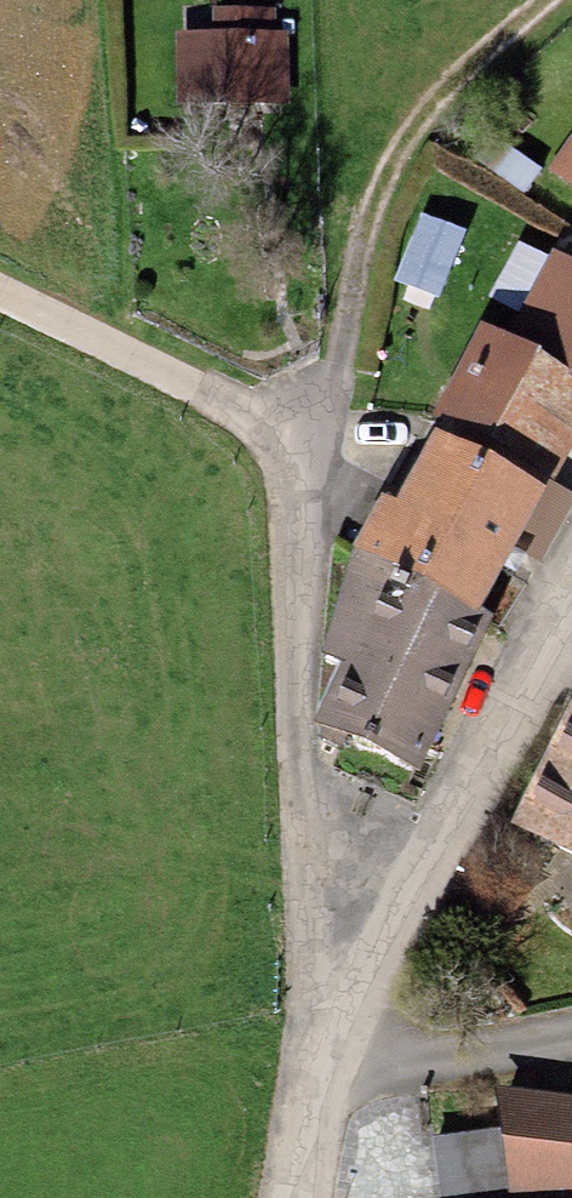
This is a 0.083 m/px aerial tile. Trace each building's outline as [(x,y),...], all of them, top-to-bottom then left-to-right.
[(571,288),(571,267),(563,283),(571,288)] [(511,373),(571,408),(571,288),(563,283),(511,373)] [(511,373),(491,362),(442,447),(551,509),(571,472),(571,408),(511,373)] [(414,797),(535,528),(429,480),(403,538),(385,531),(336,642),(353,650),(332,696),(361,709),(337,762),(414,797)] [(571,870),(571,754),(526,848),(571,870)] [(432,1088),(418,1189),(485,1197),(571,1197),(571,1107),(432,1088)]
